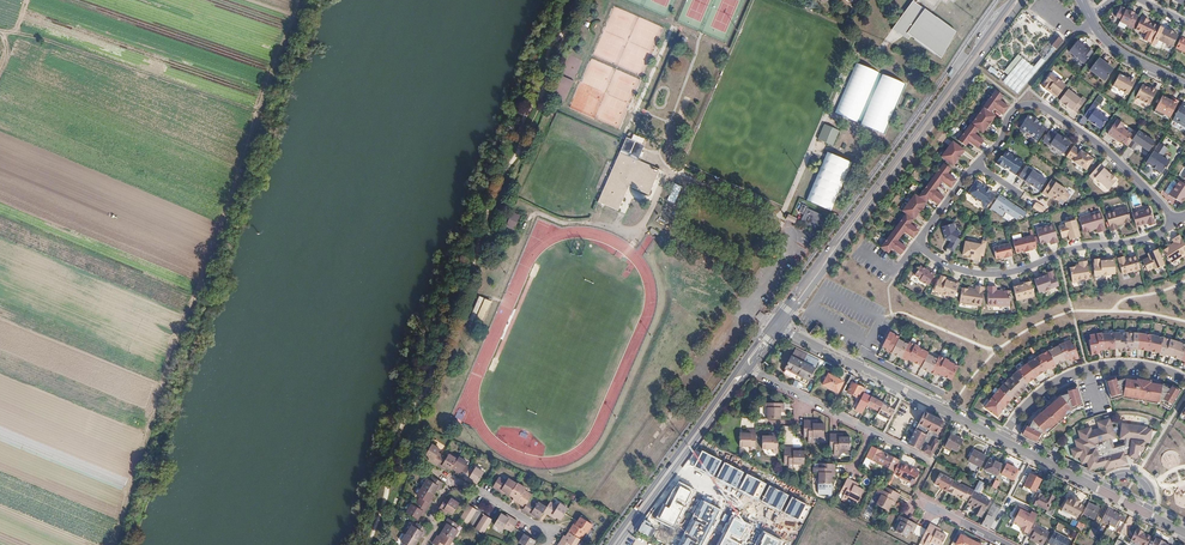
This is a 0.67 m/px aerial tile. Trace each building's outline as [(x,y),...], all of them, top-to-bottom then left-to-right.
[(915,2),(913,1),(893,29),(909,40),(911,36),(940,59),(956,31),(925,9),(915,2)] [(1133,28),(1139,15),(1135,13),(1135,11),(1129,9),(1129,10),(1126,9),(1126,7),(1122,5),(1121,6),(1116,16),(1122,18),(1120,20),(1129,24),(1128,26),(1133,28)] [(1154,36),(1160,25),(1157,24),(1152,21),(1152,23),(1148,21),(1149,20),(1149,19),(1142,16),(1136,28),(1151,35),(1154,36)] [(1173,45),(1178,33),(1174,31),(1174,30),(1169,28),(1168,29),(1160,25),(1154,36),(1153,39),(1157,41),(1159,38),(1173,45)] [(1184,51),(1184,37),(1182,36),(1179,40),(1176,46),(1184,51)] [(1079,58),(1085,62),(1094,51),(1093,50),(1094,50),(1090,46),(1089,47),(1088,46),(1087,47),(1084,45),(1085,44),(1079,38),(1070,49),(1075,54),(1075,56),(1078,58),(1079,58)] [(1047,48),(1049,49),(1056,41),(1054,39),(1047,48)] [(1052,53),(1053,53),(1061,44),(1056,41),(1049,49),(1052,53)] [(1052,53),(1049,49),(1030,72),(1018,61),(1001,82),(1018,94),(1052,53)] [(571,56),(569,61),(581,65),(583,60),(571,56)] [(1100,57),(1090,68),(1105,80),(1114,69),(1104,61),(1105,61),(1100,57)] [(858,64),(836,114),(886,135),(908,85),(858,64)] [(994,75),(997,70),(989,66),(987,70),(994,75)] [(998,71),(994,75),(1000,79),(1003,75),(998,71)] [(1052,91),(1058,96),(1067,84),(1061,80),(1061,79),(1061,78),(1059,76),(1058,77),(1057,77),(1052,72),(1043,84),(1044,85),(1043,85),(1047,88),(1048,88),(1049,89),(1050,87),(1052,90),(1052,91)] [(1129,92),(1136,79),(1129,75),(1129,77),(1121,72),(1114,84),(1129,92)] [(565,99),(571,86),(563,82),(557,95),(565,99)] [(1143,83),(1136,95),(1149,103),(1152,98),(1151,97),(1153,95),(1154,95),(1158,88),(1151,85),(1150,87),(1143,83)] [(971,122),(959,139),(966,144),(969,140),(978,147),(984,139),(975,132),(979,128),(983,131),(996,114),(991,111),(995,106),(1004,113),(1009,105),(1000,99),(1004,94),(996,89),(984,105),(984,106),(972,123),(971,122)] [(1068,89),(1060,100),(1064,103),(1063,103),(1069,107),(1069,106),(1073,109),(1074,109),(1077,111),(1086,98),(1082,95),(1081,98),(1074,93),(1068,89)] [(1163,93),(1153,112),(1160,115),(1163,114),(1170,117),(1178,101),(1171,97),(1170,101),(1167,99),(1167,95),(1163,93)] [(1094,102),(1085,114),(1089,118),(1088,118),(1093,121),(1093,122),(1097,125),(1097,124),(1102,127),(1109,117),(1096,108),(1098,105),(1094,102)] [(1182,102),(1173,119),(1184,125),(1184,103),(1182,102)] [(1047,126),(1043,124),(1043,123),(1038,119),(1039,119),(1034,115),(1034,116),(1029,113),(1020,125),(1021,126),(1021,128),(1025,131),(1027,131),(1027,130),(1035,135),(1034,136),(1038,139),(1047,126)] [(1118,118),(1108,132),(1115,137),(1116,135),(1121,139),(1126,143),(1132,133),(1123,126),(1125,123),(1118,118)] [(832,146),(839,131),(827,126),(821,141),(832,146)] [(1064,151),(1071,141),(1067,138),(1067,137),(1062,134),(1062,135),(1057,132),(1056,133),(1049,129),(1043,139),(1049,144),(1051,142),(1064,151)] [(1139,129),(1129,144),(1134,148),(1138,142),(1148,148),(1149,150),(1156,140),(1139,129)] [(640,148),(641,144),(626,137),(622,145),(619,152),(638,160),(643,150),(640,148)] [(942,155),(954,164),(965,149),(953,139),(942,155)] [(1170,160),(1163,155),(1169,147),(1160,141),(1153,152),(1147,161),(1154,165),(1153,166),(1156,168),(1157,167),(1157,168),(1158,170),(1161,172),(1162,171),(1163,172),(1170,160)] [(1086,168),(1094,158),(1090,155),(1090,154),(1085,151),(1085,152),(1081,149),(1081,150),(1077,147),(1074,144),(1067,154),(1074,159),(1074,160),(1086,168)] [(1011,170),(1015,173),(1024,160),(1020,157),(1019,158),(1006,149),(1002,155),(1001,154),(996,161),(1002,166),(1003,165),(1005,167),(1006,166),(1011,169),(1011,170)] [(648,194),(659,169),(638,160),(619,152),(614,165),(604,188),(598,202),(618,211),(629,186),(648,194)] [(806,201),(831,211),(850,161),(825,152),(806,201)] [(951,167),(944,162),(919,195),(915,193),(903,209),(907,212),(882,246),(886,249),(889,251),(892,247),(901,253),(905,248),(907,246),(898,239),(905,230),(914,237),(919,229),(910,222),(914,217),(914,218),(927,201),(926,201),(930,196),(939,203),(944,195),(936,189),(942,179),(951,186),(957,178),(948,172),(951,167)] [(1110,173),(1107,171),(1108,170),(1100,162),(1090,173),(1089,174),(1093,178),(1095,176),(1108,188),(1117,178),(1111,173),(1110,173)] [(1020,172),(1019,175),(1039,189),(1047,178),(1026,164),(1020,172)] [(985,187),(981,184),(983,183),(982,180),(978,178),(976,178),(968,191),(978,197),(977,199),(987,206),(995,193),(986,185),(985,187)] [(1066,188),(1051,178),(1042,191),(1047,194),(1048,193),(1052,196),(1059,200),(1061,197),(1066,200),(1070,194),(1065,190),(1066,188)] [(1180,179),(1171,195),(1184,202),(1184,201),(1184,182),(1180,179)] [(674,203),(682,186),(674,183),(666,200),(674,203)] [(1027,210),(1000,192),(991,206),(1003,214),(1006,209),(1018,217),(1020,213),(1024,215),(1027,210)] [(1035,201),(1031,207),(1041,213),(1045,208),(1035,201)] [(815,228),(820,215),(807,209),(808,207),(802,205),(798,212),(804,215),(801,221),(815,228)] [(1126,222),(1131,220),(1127,206),(1122,207),(1115,209),(1106,212),(1111,230),(1119,228),(1118,224),(1122,223),(1126,222)] [(1155,222),(1151,207),(1133,212),(1136,225),(1147,222),(1147,221),(1148,220),(1149,221),(1150,224),(1155,222)] [(1093,228),(1097,227),(1098,231),(1106,229),(1101,210),(1092,213),(1085,214),(1085,215),(1080,216),(1084,231),(1089,229),(1093,228)] [(516,230),(522,216),(514,212),(507,227),(516,230)] [(787,216),(785,221),(794,224),(796,219),(787,216)] [(1081,235),(1076,218),(1065,221),(1066,223),(1059,225),(1062,236),(1069,234),(1071,234),(1073,238),(1081,235)] [(956,247),(961,238),(958,236),(960,231),(956,228),(954,221),(942,225),(946,236),(951,240),(947,246),(954,250),(956,247)] [(1059,241),(1054,223),(1037,227),(1041,242),(1046,240),(1047,241),(1050,240),(1051,243),(1059,241)] [(1037,246),(1035,237),(1034,233),(1013,238),(1016,251),(1021,250),(1021,249),(1024,248),(1025,249),(1025,250),(1033,248),(1033,247),(1037,246)] [(1184,252),(1184,242),(1179,233),(1172,238),(1175,241),(1171,243),(1168,245),(1163,249),(1171,261),(1175,258),(1176,259),(1182,255),(1182,254),(1184,252)] [(985,254),(988,239),(983,238),(982,243),(966,240),(963,253),(979,256),(980,253),(985,254)] [(1014,254),(1011,242),(994,246),(997,257),(1005,255),(1005,256),(1014,254)] [(1150,256),(1143,259),(1148,269),(1154,266),(1155,268),(1165,264),(1158,247),(1150,251),(1152,255),(1150,256)] [(1125,258),(1125,257),(1124,254),(1118,256),(1122,272),(1139,268),(1140,266),(1137,254),(1126,257),(1127,258),(1125,258)] [(1116,272),(1115,257),(1103,258),(1103,260),(1101,260),(1101,258),(1099,258),(1094,258),(1095,259),(1093,259),(1095,274),(1104,273),(1105,274),(1107,274),(1109,272),(1116,272)] [(1080,264),(1078,264),(1076,264),(1076,265),(1070,266),(1073,281),(1090,278),(1087,259),(1079,260),(1079,261),(1080,264)] [(929,284),(936,271),(929,267),(928,268),(925,267),(921,264),(915,274),(921,277),(920,279),(929,284)] [(1059,284),(1054,270),(1053,270),(1053,269),(1048,271),(1048,272),(1047,272),(1048,274),(1045,274),(1045,273),(1034,277),(1039,290),(1039,291),(1046,289),(1047,289),(1050,288),(1051,287),(1059,284)] [(955,295),(960,281),(949,277),(949,278),(947,277),(947,276),(946,276),(946,275),(942,273),(941,274),(940,273),(935,287),(944,290),(944,292),(947,293),(948,292),(955,295)] [(1035,295),(1031,280),(1026,281),(1026,283),(1023,284),(1022,282),(1013,285),(1016,298),(1017,299),(1035,295)] [(982,304),(984,285),(976,284),(976,288),(972,287),(968,287),(962,286),(960,301),(965,301),(965,302),(972,303),(982,304)] [(988,285),(989,304),(998,304),(998,305),(1005,304),(1011,304),(1011,289),(1004,289),(1000,289),(996,289),(996,285),(988,285)] [(483,302),(478,299),(467,321),(473,324),(483,302)] [(480,327),(490,305),(483,302),(473,324),(480,327)] [(890,330),(883,345),(887,347),(889,348),(888,349),(891,351),(898,338),(899,335),(890,330)] [(1116,331),(1102,333),(1105,348),(1110,347),(1112,346),(1112,347),(1116,347),(1116,331)] [(1127,331),(1116,331),(1116,347),(1120,347),(1122,347),(1122,350),(1127,350),(1127,331)] [(1127,331),(1127,350),(1131,350),(1132,347),(1134,347),(1138,348),(1140,332),(1127,331)] [(1102,333),(1102,332),(1091,334),(1092,339),(1090,339),(1092,353),(1099,352),(1098,349),(1105,348),(1102,333)] [(1151,334),(1140,332),(1138,348),(1142,348),(1142,347),(1144,347),(1144,348),(1149,349),(1151,334)] [(1151,334),(1149,349),(1154,350),(1154,349),(1156,350),(1155,350),(1160,351),(1163,336),(1151,334)] [(1163,336),(1160,351),(1159,353),(1164,354),(1164,352),(1166,353),(1171,355),(1176,340),(1163,336)] [(898,338),(891,351),(896,353),(896,352),(898,353),(898,354),(902,356),(908,343),(898,338)] [(1070,339),(1059,343),(1059,344),(1063,353),(1066,359),(1072,356),(1073,359),(1079,356),(1073,343),(1072,343),(1070,339)] [(1176,340),(1171,355),(1175,356),(1176,355),(1177,356),(1177,357),(1181,358),(1184,350),(1184,343),(1176,340)] [(910,341),(908,343),(902,356),(906,358),(906,357),(912,360),(919,346),(910,341)] [(1063,353),(1059,344),(1048,349),(1055,363),(1059,361),(1061,360),(1066,359),(1063,353)] [(919,346),(912,360),(916,362),(917,361),(918,362),(918,363),(922,365),(928,353),(929,351),(919,346)] [(818,360),(795,348),(790,357),(814,369),(818,360)] [(1055,363),(1048,349),(1037,355),(1045,369),(1049,367),(1051,365),(1052,367),(1056,365),(1055,363)] [(928,353),(922,365),(921,366),(926,368),(926,367),(928,368),(927,369),(931,371),(938,357),(928,353)] [(938,357),(931,371),(934,373),(936,370),(938,371),(942,373),(949,360),(939,355),(938,357)] [(1037,355),(1027,362),(1036,375),(1040,372),(1040,371),(1041,370),(1042,371),(1045,369),(1037,355)] [(790,357),(783,373),(806,384),(814,369),(790,357)] [(949,360),(942,373),(946,375),(947,375),(948,375),(948,376),(952,378),(959,365),(949,360)] [(1036,375),(1027,362),(1017,370),(1027,382),(1031,379),(1030,378),(1032,377),(1032,378),(1036,375)] [(1017,370),(1008,378),(1021,392),(1024,389),(1022,387),(1024,385),(1027,382),(1017,370)] [(828,373),(822,384),(837,392),(843,381),(828,373)] [(860,399),(865,389),(852,383),(855,377),(851,375),(843,390),(847,392),(847,393),(857,398),(858,398),(860,399)] [(1162,403),(1170,408),(1182,389),(1173,383),(1171,387),(1164,382),(1151,380),(1152,379),(1138,376),(1137,378),(1125,376),(1120,376),(1120,378),(1117,379),(1116,376),(1105,378),(1111,398),(1123,394),(1125,395),(1125,396),(1162,403)] [(1008,378),(999,387),(1011,398),(1014,394),(1015,393),(1018,395),(1021,392),(1008,378)] [(1026,424),(1021,434),(1041,443),(1046,433),(1047,432),(1048,432),(1049,433),(1079,411),(1089,408),(1083,386),(1082,386),(1071,388),(1072,392),(1065,394),(1054,402),(1054,400),(1042,409),(1043,410),(1033,418),(1030,422),(1031,423),(1030,426),(1026,424)] [(999,387),(992,396),(1004,406),(1007,402),(1006,402),(1008,400),(1008,401),(1011,398),(999,387)] [(866,405),(870,398),(864,396),(858,408),(860,408),(855,418),(859,420),(861,416),(866,405)] [(1004,406),(992,396),(985,405),(997,415),(1000,411),(999,411),(1000,409),(1001,410),(1004,406)] [(883,403),(871,397),(870,398),(866,405),(879,412),(882,404),(883,403)] [(779,418),(778,411),(778,407),(780,407),(780,402),(760,402),(761,407),(764,407),(765,418),(773,418),(779,418)] [(890,420),(895,410),(882,404),(879,412),(878,414),(890,420)] [(455,418),(462,421),(466,411),(459,408),(455,418)] [(937,435),(944,422),(940,420),(924,412),(908,444),(918,450),(927,432),(932,434),(933,432),(937,435)] [(822,436),(822,423),(815,423),(811,423),(807,423),(807,418),(803,418),(803,426),(803,436),(807,436),(807,441),(812,442),(812,436),(822,436)] [(1109,439),(1113,437),(1107,418),(1095,421),(1097,427),(1092,429),(1091,426),(1079,429),(1081,437),(1075,439),(1082,462),(1088,461),(1090,468),(1102,465),(1103,469),(1119,464),(1118,463),(1124,461),(1122,453),(1125,452),(1125,453),(1130,453),(1129,455),(1132,456),(1132,458),(1140,459),(1146,448),(1147,446),(1157,429),(1148,429),(1148,428),(1143,427),(1143,425),(1118,423),(1117,438),(1122,439),(1121,443),(1119,444),(1111,446),(1109,439)] [(754,450),(754,430),(749,430),(749,434),(745,434),(738,433),(738,447),(749,447),(749,450),(754,450)] [(777,453),(777,432),(772,432),(772,436),(768,435),(761,436),(761,449),(772,449),(773,453),(777,453)] [(834,432),(829,432),(828,450),(833,450),(833,455),(838,455),(838,450),(849,450),(849,436),(841,436),(838,436),(838,437),(834,437),(834,432)] [(951,435),(945,448),(951,452),(952,452),(953,450),(957,452),(962,440),(958,438),(951,435)] [(932,456),(939,442),(935,440),(930,448),(923,445),(920,450),(925,452),(926,453),(928,454),(932,456)] [(437,464),(443,454),(438,451),(439,448),(431,444),(424,455),(429,458),(432,460),(431,462),(436,465),(437,464)] [(804,464),(804,451),(796,451),(793,451),(793,452),(788,452),(788,447),(784,446),(784,464),(788,465),(788,470),(793,470),(793,464),(804,464)] [(880,463),(885,453),(872,447),(867,457),(876,461),(880,463)] [(981,467),(986,456),(979,453),(973,450),(968,461),(981,467)] [(721,460),(702,451),(694,466),(713,476),(721,460)] [(457,459),(449,453),(447,456),(443,453),(443,454),(437,464),(440,466),(442,464),(446,467),(451,470),(452,467),(457,459)] [(893,470),(898,460),(885,453),(880,463),(893,470)] [(1170,469),(1176,460),(1165,453),(1159,462),(1170,469)] [(469,467),(465,464),(467,461),(459,456),(457,459),(452,467),(456,470),(459,472),(458,474),(463,477),(469,467)] [(876,461),(867,457),(863,465),(867,467),(869,462),(874,465),(876,461)] [(997,476),(1003,466),(993,461),(990,459),(984,469),(997,476)] [(1007,464),(1001,475),(1012,480),(1017,470),(1012,467),(1013,464),(1011,463),(1008,462),(1007,464)] [(743,472),(724,463),(716,478),(735,487),(743,472)] [(832,484),(832,477),(832,473),(831,473),(831,468),(835,468),(835,463),(818,463),(818,468),(812,468),(812,472),(818,472),(818,484),(832,484)] [(912,485),(918,473),(902,464),(901,465),(898,463),(892,473),(896,475),(896,476),(912,485)] [(477,482),(484,471),(475,466),(474,469),(469,467),(463,477),(467,479),(468,477),(473,480),(477,482)] [(947,491),(953,480),(939,473),(934,483),(939,486),(943,488),(943,489),(947,491)] [(766,483),(747,474),(739,490),(758,499),(766,483)] [(440,487),(443,482),(433,475),(430,480),(426,478),(421,486),(432,493),(435,488),(437,485),(440,487)] [(510,494),(518,482),(509,476),(507,480),(499,475),(493,486),(501,491),(502,489),(506,491),(510,494)] [(1036,492),(1042,480),(1040,479),(1030,475),(1024,486),(1036,492)] [(857,502),(863,489),(857,486),(853,484),(853,485),(849,483),(851,479),(847,477),(839,493),(843,495),(841,499),(845,501),(847,497),(857,502)] [(996,488),(1001,479),(997,477),(992,486),(996,488)] [(968,501),(974,490),(962,484),(961,484),(959,483),(959,482),(955,481),(954,481),(953,480),(947,491),(963,499),(968,501)] [(989,501),(990,500),(977,494),(983,482),(979,480),(974,490),(968,501),(967,503),(971,506),(972,504),(974,505),(977,506),(976,508),(974,511),(981,514),(983,510),(984,511),(989,501)] [(534,493),(526,488),(527,486),(518,481),(518,482),(510,494),(515,497),(518,499),(517,501),(526,506),(530,500),(534,493)] [(695,489),(679,482),(672,491),(666,504),(663,503),(656,519),(674,529),(685,507),(677,503),(678,500),(687,505),(695,489)] [(880,494),(874,503),(886,510),(890,503),(892,500),(891,499),(893,496),(897,498),(899,494),(884,485),(882,489),(877,487),(874,491),(880,494)] [(430,497),(432,493),(421,486),(416,494),(420,497),(417,501),(427,507),(430,503),(427,501),(430,497)] [(788,495),(770,486),(762,502),(781,511),(788,495)] [(1051,517),(1055,510),(1049,507),(1053,498),(1048,495),(1046,499),(1043,498),(1041,496),(1037,494),(1032,503),(1036,506),(1037,504),(1047,509),(1047,511),(1045,510),(1043,513),(1051,517)] [(463,501),(454,495),(452,498),(448,496),(442,506),(441,506),(446,509),(447,507),(451,510),(456,512),(463,501)] [(493,504),(479,497),(476,504),(490,511),(493,504)] [(810,507),(792,497),(784,513),(803,522),(810,507)] [(1068,498),(1062,510),(1077,517),(1083,506),(1080,504),(1068,498)] [(545,511),(548,506),(540,501),(538,505),(530,500),(526,506),(523,510),(532,515),(533,512),(537,515),(541,517),(545,511)] [(427,507),(417,501),(414,505),(411,503),(407,511),(417,518),(419,514),(422,510),(424,512),(427,507)] [(561,519),(568,507),(560,502),(558,505),(551,501),(548,506),(545,511),(552,515),(553,514),(558,516),(561,519)] [(703,502),(696,517),(705,521),(703,524),(693,519),(686,534),(695,539),(694,542),(685,537),(681,544),(702,544),(720,511),(703,502)] [(989,530),(1000,509),(992,505),(985,518),(981,526),(989,530)] [(1093,508),(1087,505),(1083,514),(1094,519),(1098,510),(1093,508)] [(471,516),(473,512),(467,508),(464,512),(471,516)] [(1026,535),(1036,514),(1029,510),(1028,513),(1017,508),(1009,527),(1026,535)] [(1109,524),(1115,513),(1110,511),(1104,508),(1103,511),(1100,510),(1095,520),(1098,522),(1099,519),(1109,524)] [(1122,523),(1125,518),(1121,516),(1115,513),(1109,524),(1109,525),(1110,525),(1108,529),(1112,531),(1114,527),(1116,528),(1116,529),(1118,525),(1120,522),(1122,523)] [(514,527),(517,522),(509,518),(508,520),(505,518),(499,514),(493,524),(502,529),(504,526),(511,531),(514,527)] [(587,531),(593,521),(581,514),(578,519),(576,523),(574,522),(569,531),(579,537),(580,538),(585,529),(587,531)] [(909,531),(911,527),(914,529),(916,525),(898,515),(896,520),(899,522),(894,532),(905,538),(909,531)] [(453,538),(458,529),(454,527),(457,522),(448,517),(445,522),(447,522),(444,527),(441,531),(453,538)] [(742,544),(732,539),(734,536),(743,540),(750,526),(733,517),(719,544),(741,544),(742,544)] [(489,522),(482,518),(479,522),(487,526),(489,522)] [(424,532),(427,528),(418,522),(417,522),(415,526),(411,524),(406,532),(417,539),(419,535),(422,531),(424,532)] [(1044,544),(1050,533),(1037,527),(1039,524),(1034,522),(1030,529),(1034,531),(1032,535),(1030,539),(1036,542),(1036,541),(1044,544)] [(1081,532),(1085,525),(1079,522),(1075,529),(1081,532)] [(933,526),(933,525),(929,523),(921,539),(925,541),(923,544),(928,544),(929,544),(932,544),(941,544),(946,536),(940,532),(936,531),(936,532),(932,530),(933,526)] [(484,530),(477,525),(475,529),(482,534),(484,530)] [(1091,527),(1087,533),(1093,536),(1097,530),(1091,527)] [(711,538),(723,532),(721,529),(710,534),(711,538)] [(1151,536),(1147,534),(1142,531),(1141,533),(1136,530),(1131,540),(1140,544),(1146,544),(1151,536)] [(453,538),(441,531),(439,534),(436,539),(435,538),(432,543),(435,544),(443,544),(444,544),(445,544),(449,544),(453,538)] [(571,543),(574,544),(579,537),(569,531),(566,535),(564,538),(562,537),(557,544),(570,544),(571,543)] [(1055,531),(1049,542),(1055,544),(1069,544),(1071,540),(1055,531)] [(406,532),(401,540),(405,542),(403,544),(413,544),(415,543),(417,539),(406,532)] [(532,544),(535,540),(524,533),(519,542),(522,544),(521,544),(532,544)] [(972,541),(957,533),(952,543),(956,544),(970,544),(972,541)] [(767,534),(761,544),(782,544),(783,542),(767,534)]
